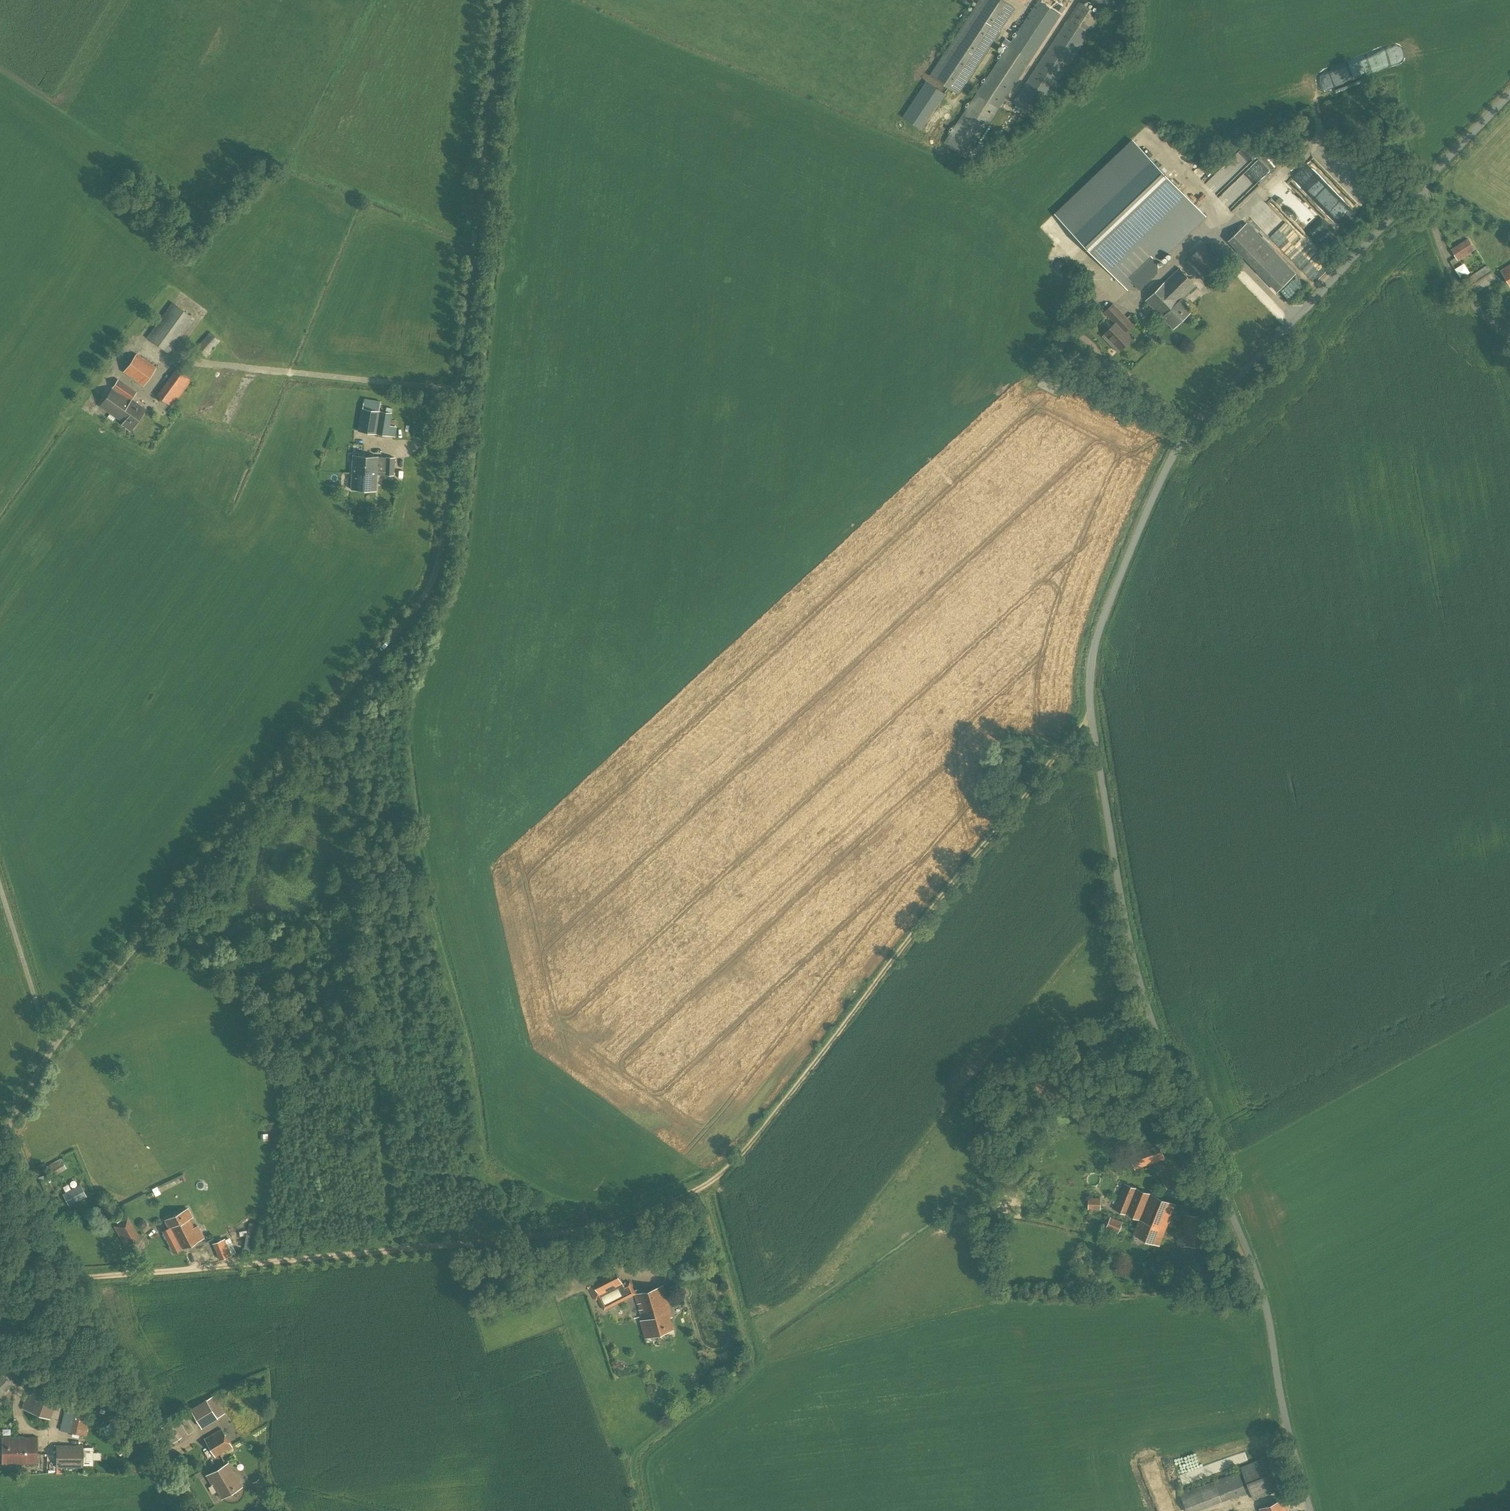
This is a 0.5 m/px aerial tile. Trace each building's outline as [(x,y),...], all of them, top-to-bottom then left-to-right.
[(958,92),(1015,7),(1004,0),(980,0),(930,74),(958,92)] [(1061,15),(1039,0),(944,141),(968,156),(1061,15)] [(1057,82),(1075,56),(1082,61),(1096,39),(1089,35),(1102,15),(1080,1),(1013,102),(1032,114),(1037,106),(1040,108),(1053,89),(1060,94),(1065,87),(1057,82)] [(1128,290),(1134,285),(1140,290),(1158,272),(1158,262),(1206,216),(1175,183),(1169,177),(1133,140),(1133,139),(1132,139),(1055,213),(1091,252),(1128,290)] [(1248,144),(1206,181),(1220,197),(1222,195),(1233,207),(1273,171),(1248,144)] [(1336,221),(1349,208),(1308,165),(1295,178),(1336,221)] [(1229,240),(1257,269),(1274,252),(1246,223),(1229,240)] [(1475,249),(1468,238),(1450,249),(1457,260),(1475,249)] [(1188,259),(1208,280),(1225,264),(1204,243),(1188,259)] [(1509,285),(1509,264),(1500,270),(1509,285)] [(1463,280),(1473,295),(1497,279),(1487,265),(1463,280)] [(1196,285),(1179,268),(1164,282),(1146,300),(1162,317),(1173,329),(1193,310),(1182,299),(1196,285)] [(146,337),(169,354),(195,318),(172,302),(146,337)] [(1104,334),(1121,350),(1133,338),(1126,331),(1134,324),(1113,303),(1104,312),(1115,323),(1104,334)] [(195,347),(206,357),(220,341),(210,332),(195,347)] [(123,371),(143,386),(156,368),(136,353),(123,371)] [(176,367),(156,395),(172,407),(193,378),(176,367)] [(121,424),(131,431),(147,409),(132,398),(137,392),(118,379),(99,406),(123,422),(121,424)] [(380,401),(365,398),(363,408),(361,407),(357,431),(395,437),(396,427),(389,426),(392,413),(379,410),(380,401)] [(395,457),(385,456),(385,457),(378,456),(352,455),(350,489),(376,491),(377,474),(385,475),(394,475),(395,457)] [(1158,1137),(1127,1147),(1135,1168),(1165,1158),(1158,1137)] [(47,1166),(52,1175),(66,1168),(61,1158),(47,1166)] [(1114,1209),(1139,1219),(1166,1229),(1176,1203),(1125,1183),(1114,1209)] [(63,1194),(69,1204),(86,1196),(80,1185),(63,1194)] [(1089,1201),(1085,1200),(1084,1207),(1088,1207),(1088,1209),(1100,1209),(1101,1198),(1089,1197),(1089,1201)] [(193,1216),(188,1208),(164,1220),(168,1227),(162,1231),(173,1253),(204,1238),(198,1225),(194,1227),(190,1218),(193,1216)] [(1184,1214),(1183,1246),(1208,1245),(1208,1213),(1184,1214)] [(1106,1228),(1118,1233),(1123,1222),(1111,1216),(1108,1222),(1105,1221),(1103,1225),(1106,1227),(1106,1228)] [(113,1226),(125,1245),(139,1237),(128,1217),(113,1226)] [(1166,1229),(1139,1219),(1133,1234),(1159,1244),(1166,1229)] [(225,1238),(212,1243),(219,1260),(236,1253),(229,1238),(225,1239),(225,1238)] [(639,1303),(641,1309),(640,1309),(642,1319),(641,1320),(646,1338),(674,1329),(670,1318),(672,1317),(663,1285),(640,1292),(638,1288),(635,1290),(630,1281),(624,1284),(614,1264),(584,1279),(595,1300),(598,1299),(604,1310),(635,1294),(638,1303),(639,1303)] [(2,1373),(0,1375),(0,1395),(1,1396),(12,1383),(2,1373)] [(22,1408),(50,1418),(59,1394),(30,1384),(22,1408)] [(191,1409),(191,1410),(201,1427),(225,1413),(222,1408),(214,1395),(191,1409)] [(75,1414),(71,1432),(81,1434),(85,1435),(86,1436),(90,1418),(90,1417),(85,1416),(86,1409),(78,1407),(76,1414),(75,1414)] [(204,1438),(215,1457),(233,1447),(221,1428),(204,1438)] [(1,1437),(2,1464),(38,1463),(37,1436),(1,1437)] [(57,1466),(83,1466),(83,1446),(57,1445),(57,1466)] [(1240,1467),(1253,1500),(1284,1488),(1270,1455),(1240,1467)] [(213,1484),(221,1498),(242,1486),(228,1462),(206,1475),(211,1484),(213,1484)] [(1190,1487),(1179,1491),(1187,1510),(1195,1510),(1246,1491),(1238,1471),(1191,1490),(1190,1487)] [(258,1479),(252,1482),(260,1495),(266,1492),(258,1479)] [(1260,1510),(1287,1510),(1282,1499),(1259,1508),(1260,1510)]
